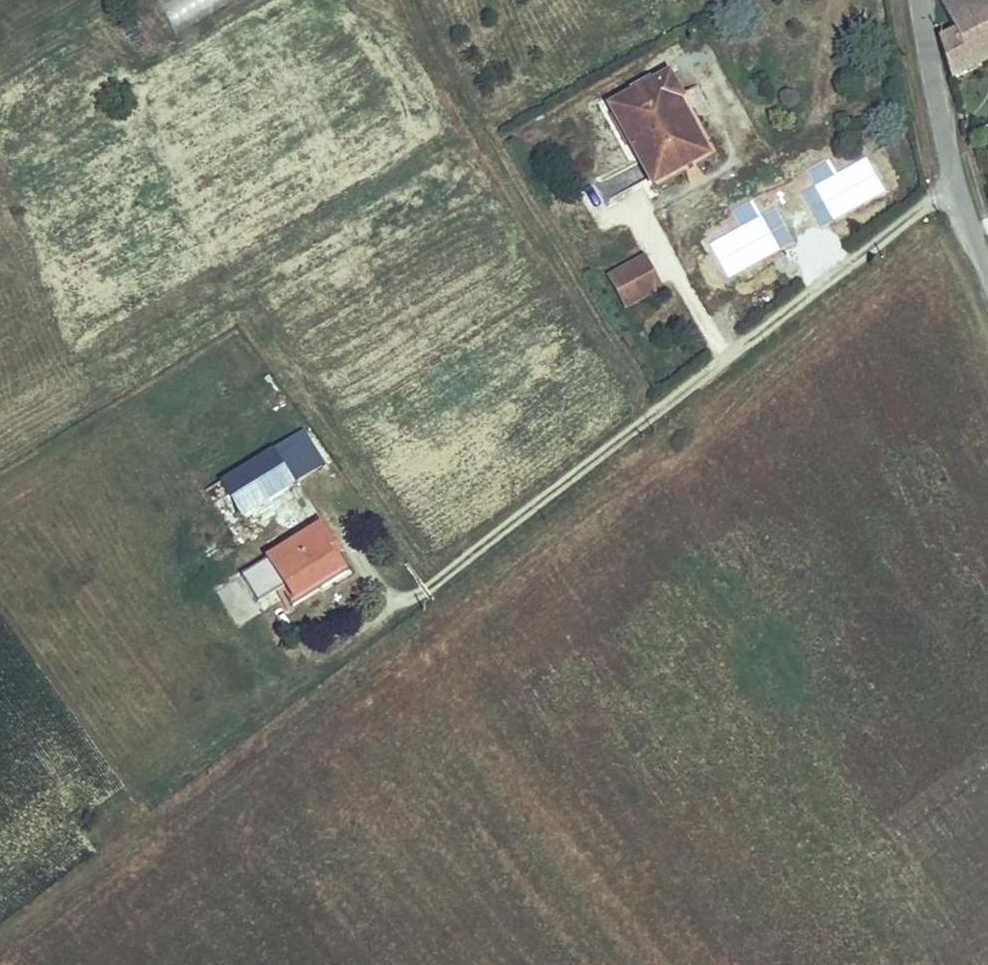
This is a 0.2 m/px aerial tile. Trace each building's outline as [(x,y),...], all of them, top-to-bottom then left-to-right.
[(175,33),(229,0),(154,0),(175,33)] [(939,0),(956,32),(939,41),(951,77),(987,58),(987,0),(939,0)] [(651,184),(673,172),(668,163),(697,147),(670,97),(680,91),(671,74),(661,79),(658,73),(635,84),(639,91),(611,106),(651,184)] [(712,150),(680,91),(670,97),(697,147),(668,163),(673,172),(712,150)] [(664,280),(648,251),(613,270),(628,299),(664,280)] [(273,452),(295,487),(323,469),(302,435),(273,452)] [(223,483),(244,518),(295,487),(273,452),(223,483)] [(244,518),(223,483),(207,493),(229,527),(244,518)] [(340,571),(325,547),(332,543),(321,526),(241,576),(258,603),(286,586),(294,599),(340,571)] [(325,547),(340,571),(346,567),(332,543),(325,547)]
